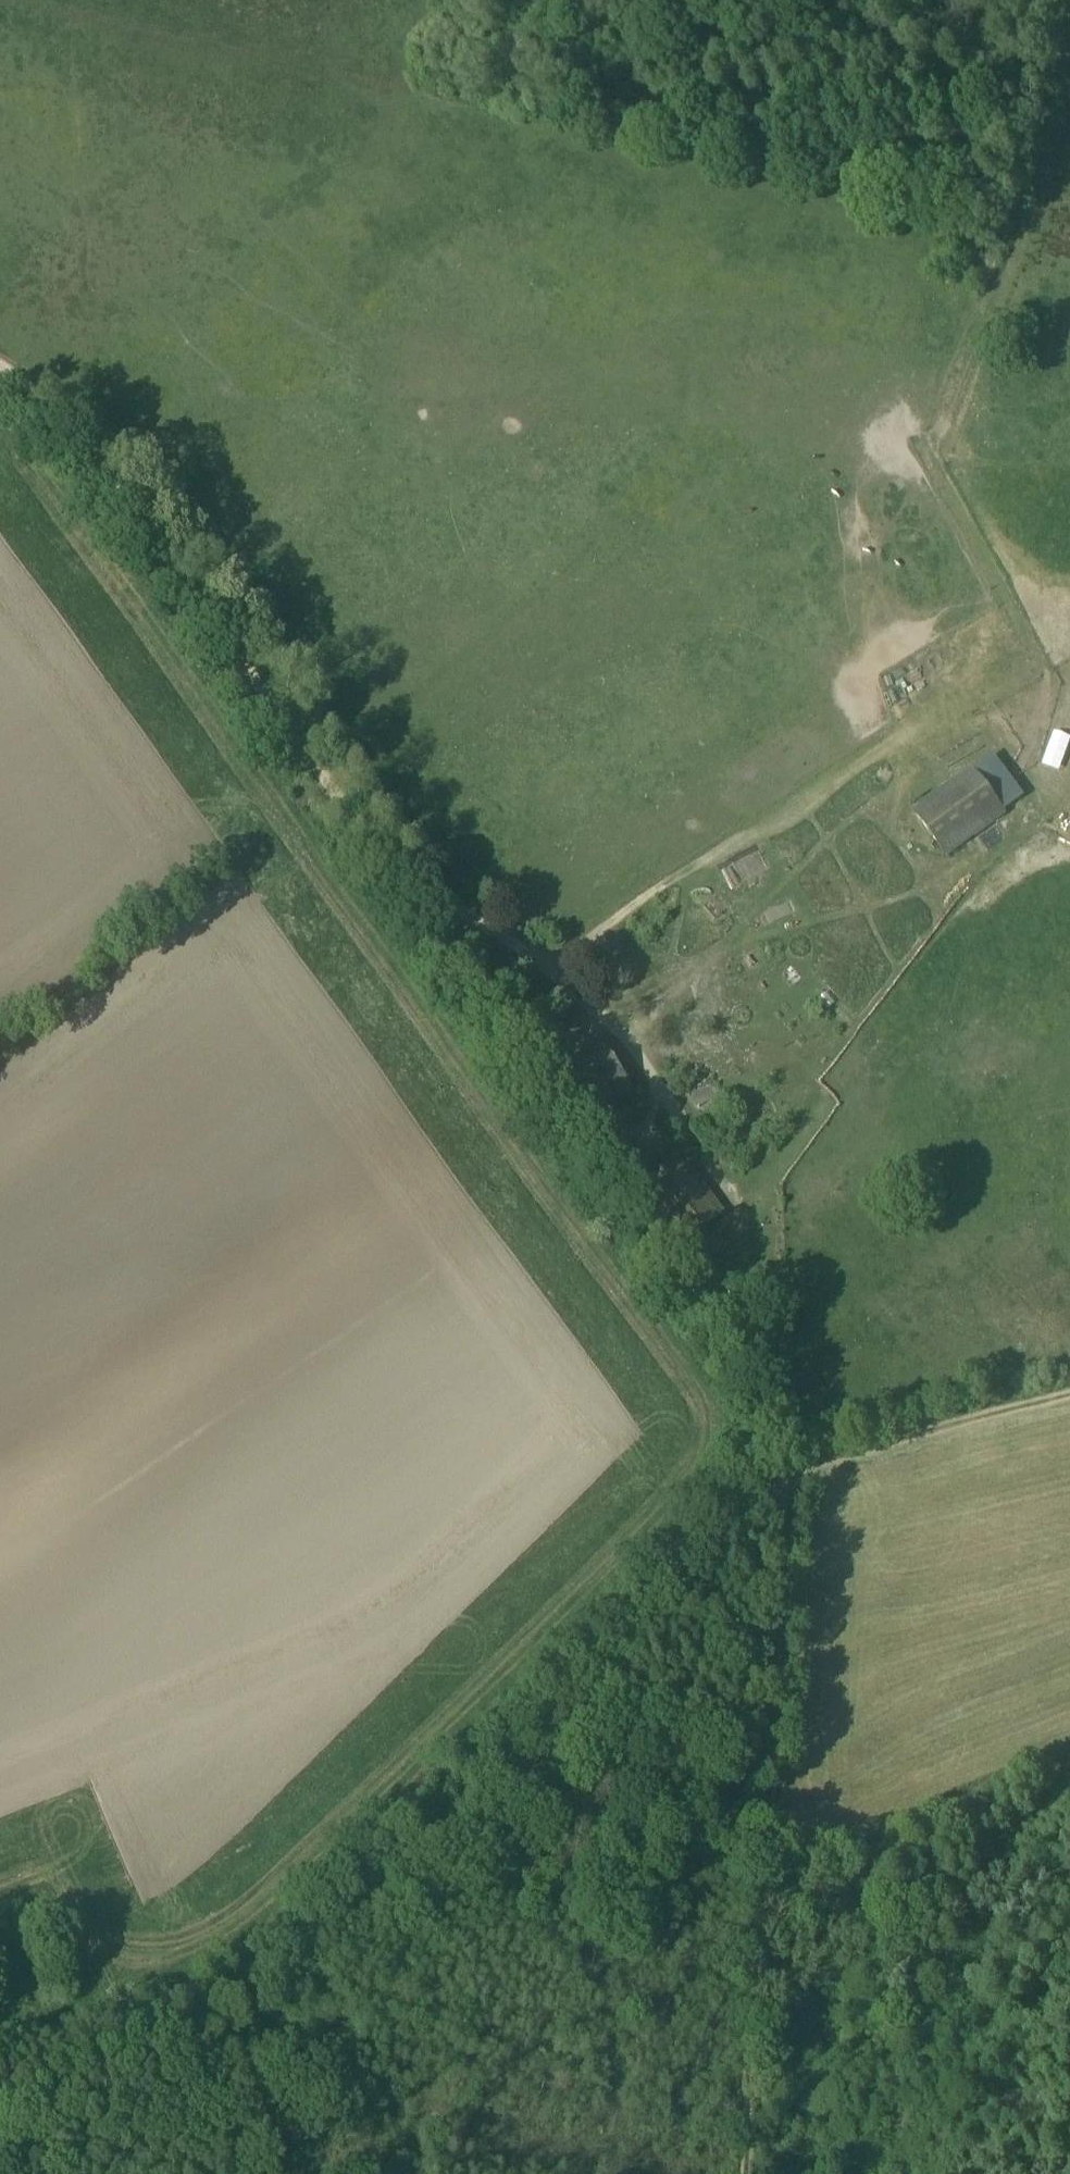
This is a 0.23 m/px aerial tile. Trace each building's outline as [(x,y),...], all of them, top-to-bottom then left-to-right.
[(911,816),(947,863),(1008,817),(1005,812),(1023,799),(994,760),(975,775),(972,771),(911,816)] [(550,1086),(575,1118),(588,1107),(600,1122),(633,1099),(596,1050),(550,1086)] [(631,1192),(675,1252),(691,1239),(721,1216),(678,1157),(631,1192)]
